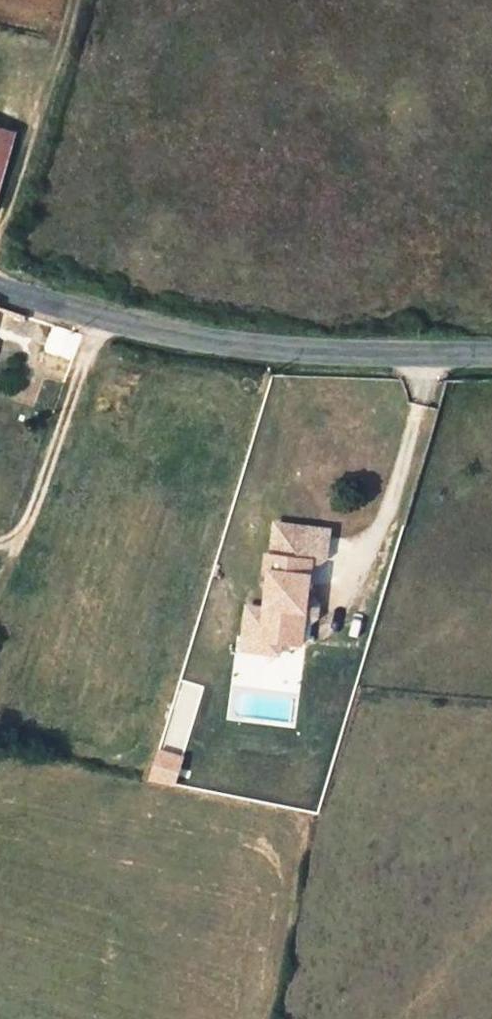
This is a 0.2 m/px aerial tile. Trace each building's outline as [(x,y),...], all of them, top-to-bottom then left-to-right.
[(12,130),(0,127),(0,173),(12,130)] [(298,643),(309,560),(311,545),(327,538),(330,515),(271,506),(267,537),(268,537),(266,554),(263,582),(267,583),(261,638),(298,643)] [(148,780),(175,787),(183,754),(156,747),(148,780)]
